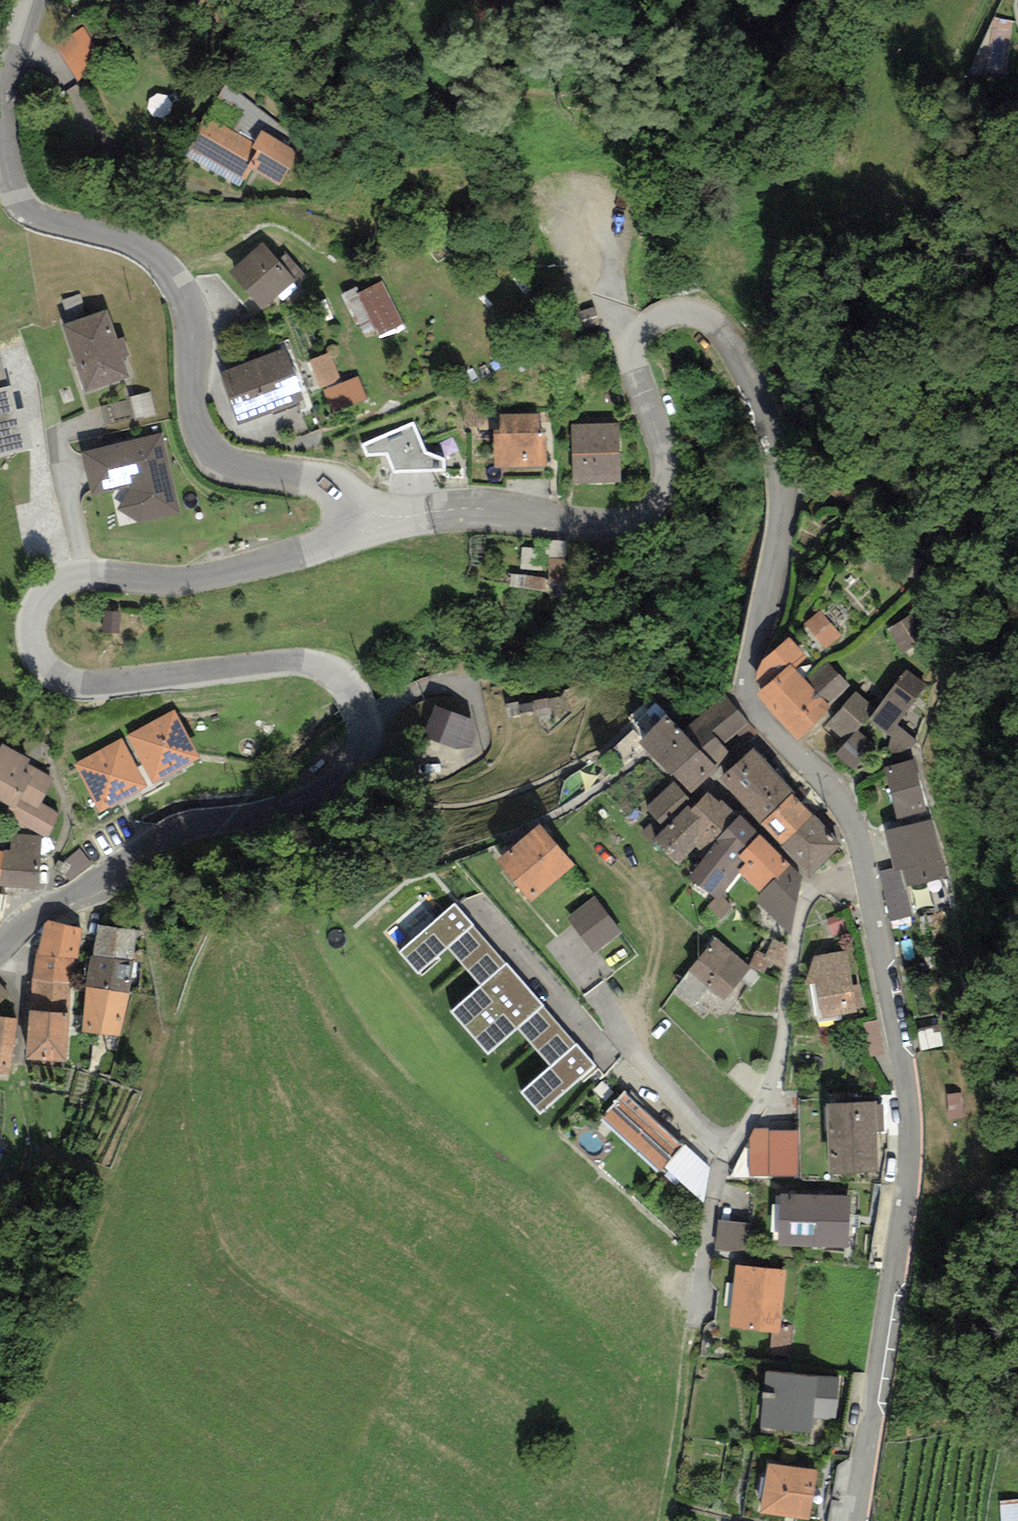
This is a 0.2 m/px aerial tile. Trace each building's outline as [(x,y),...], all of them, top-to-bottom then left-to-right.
[(83,31),(56,48),(77,80),(104,63),(83,31)] [(300,153),(262,130),(254,144),(205,115),(186,148),(246,184),(253,173),(279,188),(300,153)] [(263,243),(229,272),(261,310),(302,274),(286,256),(279,262),(263,243)] [(381,282),(358,293),(379,335),(402,324),(381,282)] [(107,309),(63,325),(85,392),(130,377),(123,357),(128,356),(122,338),(117,338),(107,309)] [(285,349),(220,372),(239,424),(304,401),(285,349)] [(330,353),(310,361),(321,388),(340,380),(330,353)] [(8,386),(0,354),(0,388),(8,386)] [(358,375),(323,390),(333,413),(368,399),(358,375)] [(33,449),(23,408),(16,410),(10,385),(8,386),(0,388),(0,457),(33,449)] [(538,415),(500,416),(500,430),(495,430),(496,466),(545,465),(544,429),(538,429),(538,415)] [(619,423),(572,424),(573,483),(621,481),(619,423)] [(427,451),(413,424),(361,446),(365,457),(386,456),(393,473),(446,471),(445,459),(427,451)] [(163,434),(81,453),(91,495),(132,486),(132,489),(117,510),(140,522),(181,515),(163,434)] [(566,542),(535,539),(534,548),(521,548),(520,574),(511,573),(510,586),(549,591),(548,579),(566,580),(566,542)] [(832,632),(810,606),(792,619),(815,643),(832,632)] [(912,613),(886,630),(900,652),(927,634),(912,613)] [(807,657),(789,637),(762,661),(757,671),(755,680),(762,689),(790,664),(795,668),(807,657)] [(756,694),(800,742),(831,709),(829,706),(850,686),(827,663),(807,682),(795,668),(790,664),(762,689),(756,694)] [(926,684),(907,670),(870,720),(888,734),(896,724),(926,684)] [(549,681),(514,688),(519,715),(553,707),(549,681)] [(875,708),(856,692),(828,725),(847,741),(875,708)] [(700,750),(716,768),(729,753),(723,746),(736,735),(742,743),(756,730),(725,695),(682,732),(700,750)] [(459,713),(432,704),(420,737),(448,745),(459,713)] [(174,711),(126,736),(152,785),(200,760),(174,711)] [(637,742),(671,777),(673,775),(692,793),(716,768),(700,750),(682,732),(666,715),(637,742)] [(915,741),(896,724),(888,734),(891,736),(888,748),(895,753),(911,748),(915,741)] [(99,813),(146,788),(120,739),(73,764),(99,813)] [(58,815),(54,810),(41,803),(54,779),(28,764),(31,760),(2,745),(0,748),(0,800),(10,806),(8,809),(13,810),(19,823),(48,838),(58,815)] [(753,747),(719,780),(760,825),(794,792),(753,747)] [(912,760),(884,768),(898,819),(926,811),(912,760)] [(674,782),(646,808),(661,823),(688,798),(674,782)] [(690,809),(696,847),(700,851),(722,831),(726,818),(732,809),(721,800),(718,802),(708,792),(690,809)] [(814,814),(794,792),(760,825),(781,845),(814,814)] [(678,866),(696,847),(690,809),(687,806),(652,841),(678,866)] [(814,814),(781,845),(808,878),(840,846),(814,814)] [(739,857),(760,834),(740,815),(717,841),(689,877),(715,898),(708,906),(720,919),(730,907),(721,897),(740,873),(738,871),(745,863),(739,857)] [(930,820),(885,831),(893,868),(894,871),(900,869),(904,887),(944,877),(930,820)] [(574,864),(540,824),(496,861),(531,902),(574,864)] [(41,836),(13,834),(11,851),(3,850),(0,880),(0,886),(39,889),(41,836)] [(761,894),(792,865),(760,834),(739,857),(745,863),(738,871),(740,873),(761,894)] [(802,878),(792,865),(761,894),(755,900),(790,935),(802,878)] [(912,915),(904,887),(900,869),(894,871),(893,868),(878,872),(891,921),(912,915)] [(621,932),(595,896),(566,918),(593,953),(621,932)] [(481,985),(506,963),(474,927),(455,904),(399,954),(419,975),(449,948),(481,985)] [(36,954),(32,979),(71,983),(74,958),(78,958),(82,928),(47,921),(36,954)] [(137,931),(98,925),(94,953),(132,959),(137,931)] [(752,968),(716,937),(688,971),(724,1001),(752,968)] [(757,955),(755,968),(785,973),(790,945),(774,943),(772,958),(757,955)] [(815,957),(804,985),(815,984),(823,1018),(857,1013),(848,952),(815,957)] [(132,959),(94,953),(87,986),(128,992),(132,959)] [(467,1032),(525,985),(506,963),(481,985),(449,1012),(467,1032)] [(32,979),(29,1010),(70,1014),(71,983),(32,979)] [(10,994),(0,983),(0,1003),(10,994)] [(525,985),(467,1032),(486,1055),(518,1028),(543,1007),(525,985)] [(128,992),(87,986),(82,1032),(120,1036),(128,992)] [(522,1092),(540,1114),(595,1066),(543,1007),(518,1028),(552,1066),(522,1092)] [(29,1010),(25,1059),(66,1062),(70,1014),(29,1010)] [(0,1018),(0,1072),(7,1074),(16,1020),(0,1018)] [(681,1146),(625,1095),(601,1119),(660,1171),(663,1167),(681,1146)] [(876,1102),(829,1104),(831,1172),(878,1171),(877,1132),(876,1106),(876,1102)] [(796,1177),(797,1132),(768,1131),(768,1129),(755,1129),(749,1138),(748,1176),(796,1177)] [(685,1144),(681,1146),(663,1167),(703,1202),(710,1168),(685,1144)] [(849,1197),(780,1195),(780,1203),(779,1232),(779,1245),(847,1247),(849,1197)] [(779,1232),(780,1203),(772,1203),(772,1232),(779,1232)] [(743,1225),(717,1222),(714,1251),(740,1253),(743,1225)] [(787,1270),(736,1265),(730,1327),(780,1332),(787,1270)] [(766,1371),(761,1427),(811,1432),(812,1416),(833,1418),(837,1378),(766,1371)] [(818,1470),(768,1464),(760,1513),(810,1520),(818,1470)] [(998,1499),(1000,1520),(1017,1520),(1017,1498),(998,1499)]
